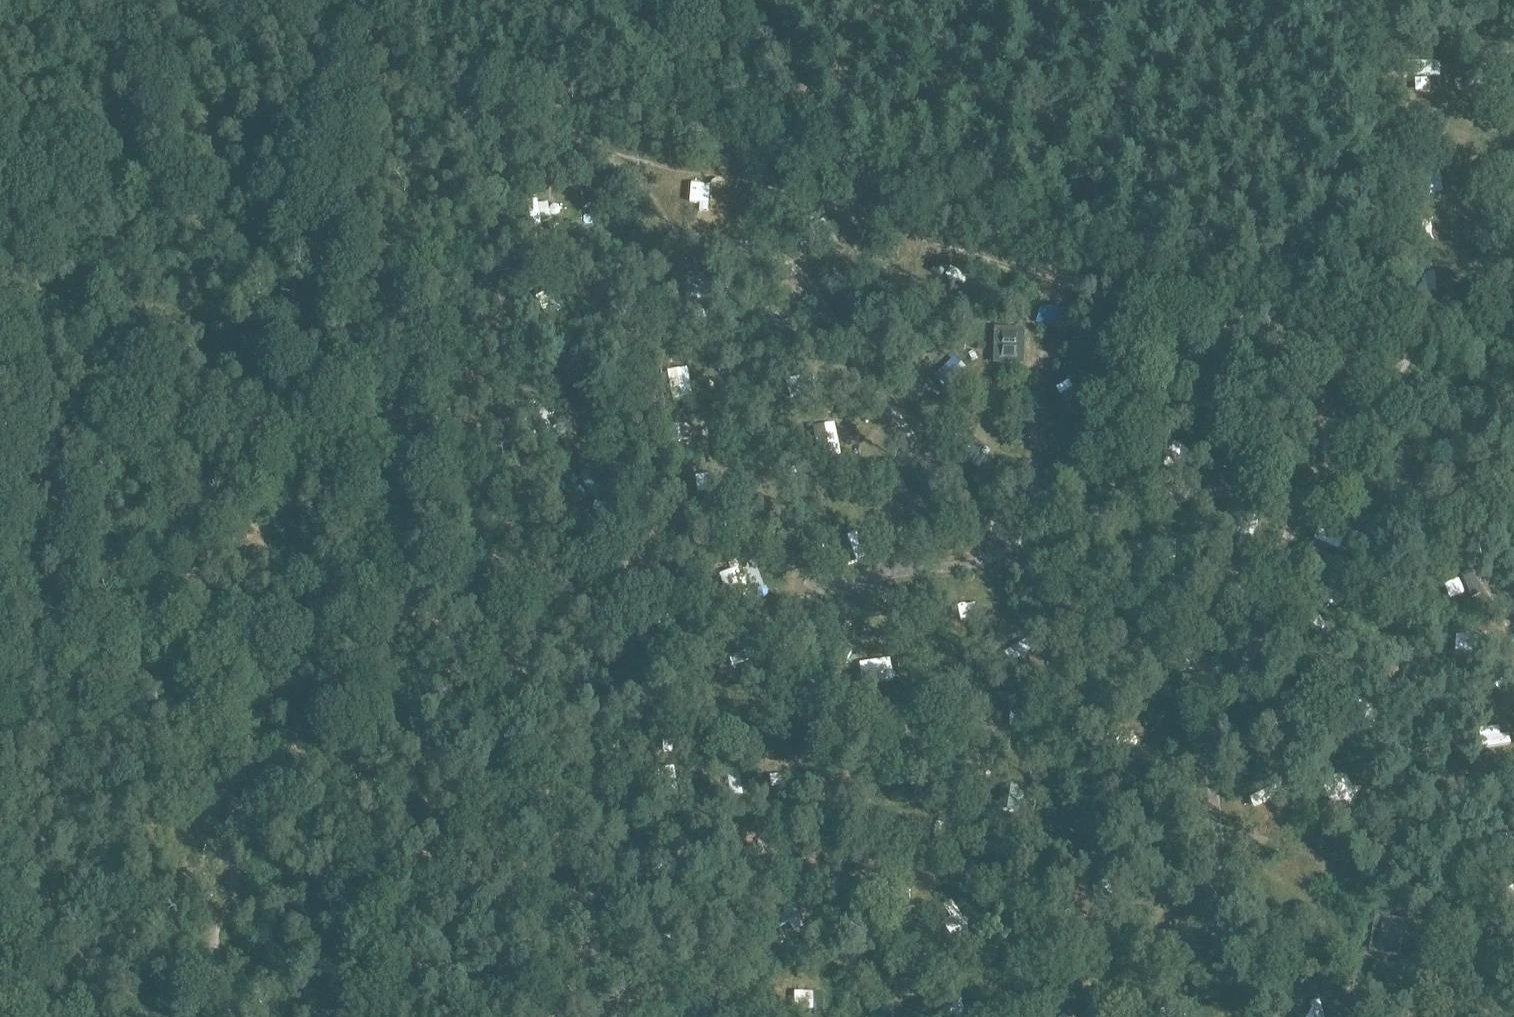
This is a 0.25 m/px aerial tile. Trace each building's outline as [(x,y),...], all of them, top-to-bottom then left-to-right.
[(1021,329),(997,329),(997,346),(1002,346),(1002,364),(1025,364),(1026,347),(1020,347),(1021,329)] [(814,452),(839,451),(837,423),(813,425),(814,452)] [(956,610),(989,625),(998,605),(965,590),(956,610)] [(1374,917),(1369,952),(1400,957),(1405,921),(1374,917)]
